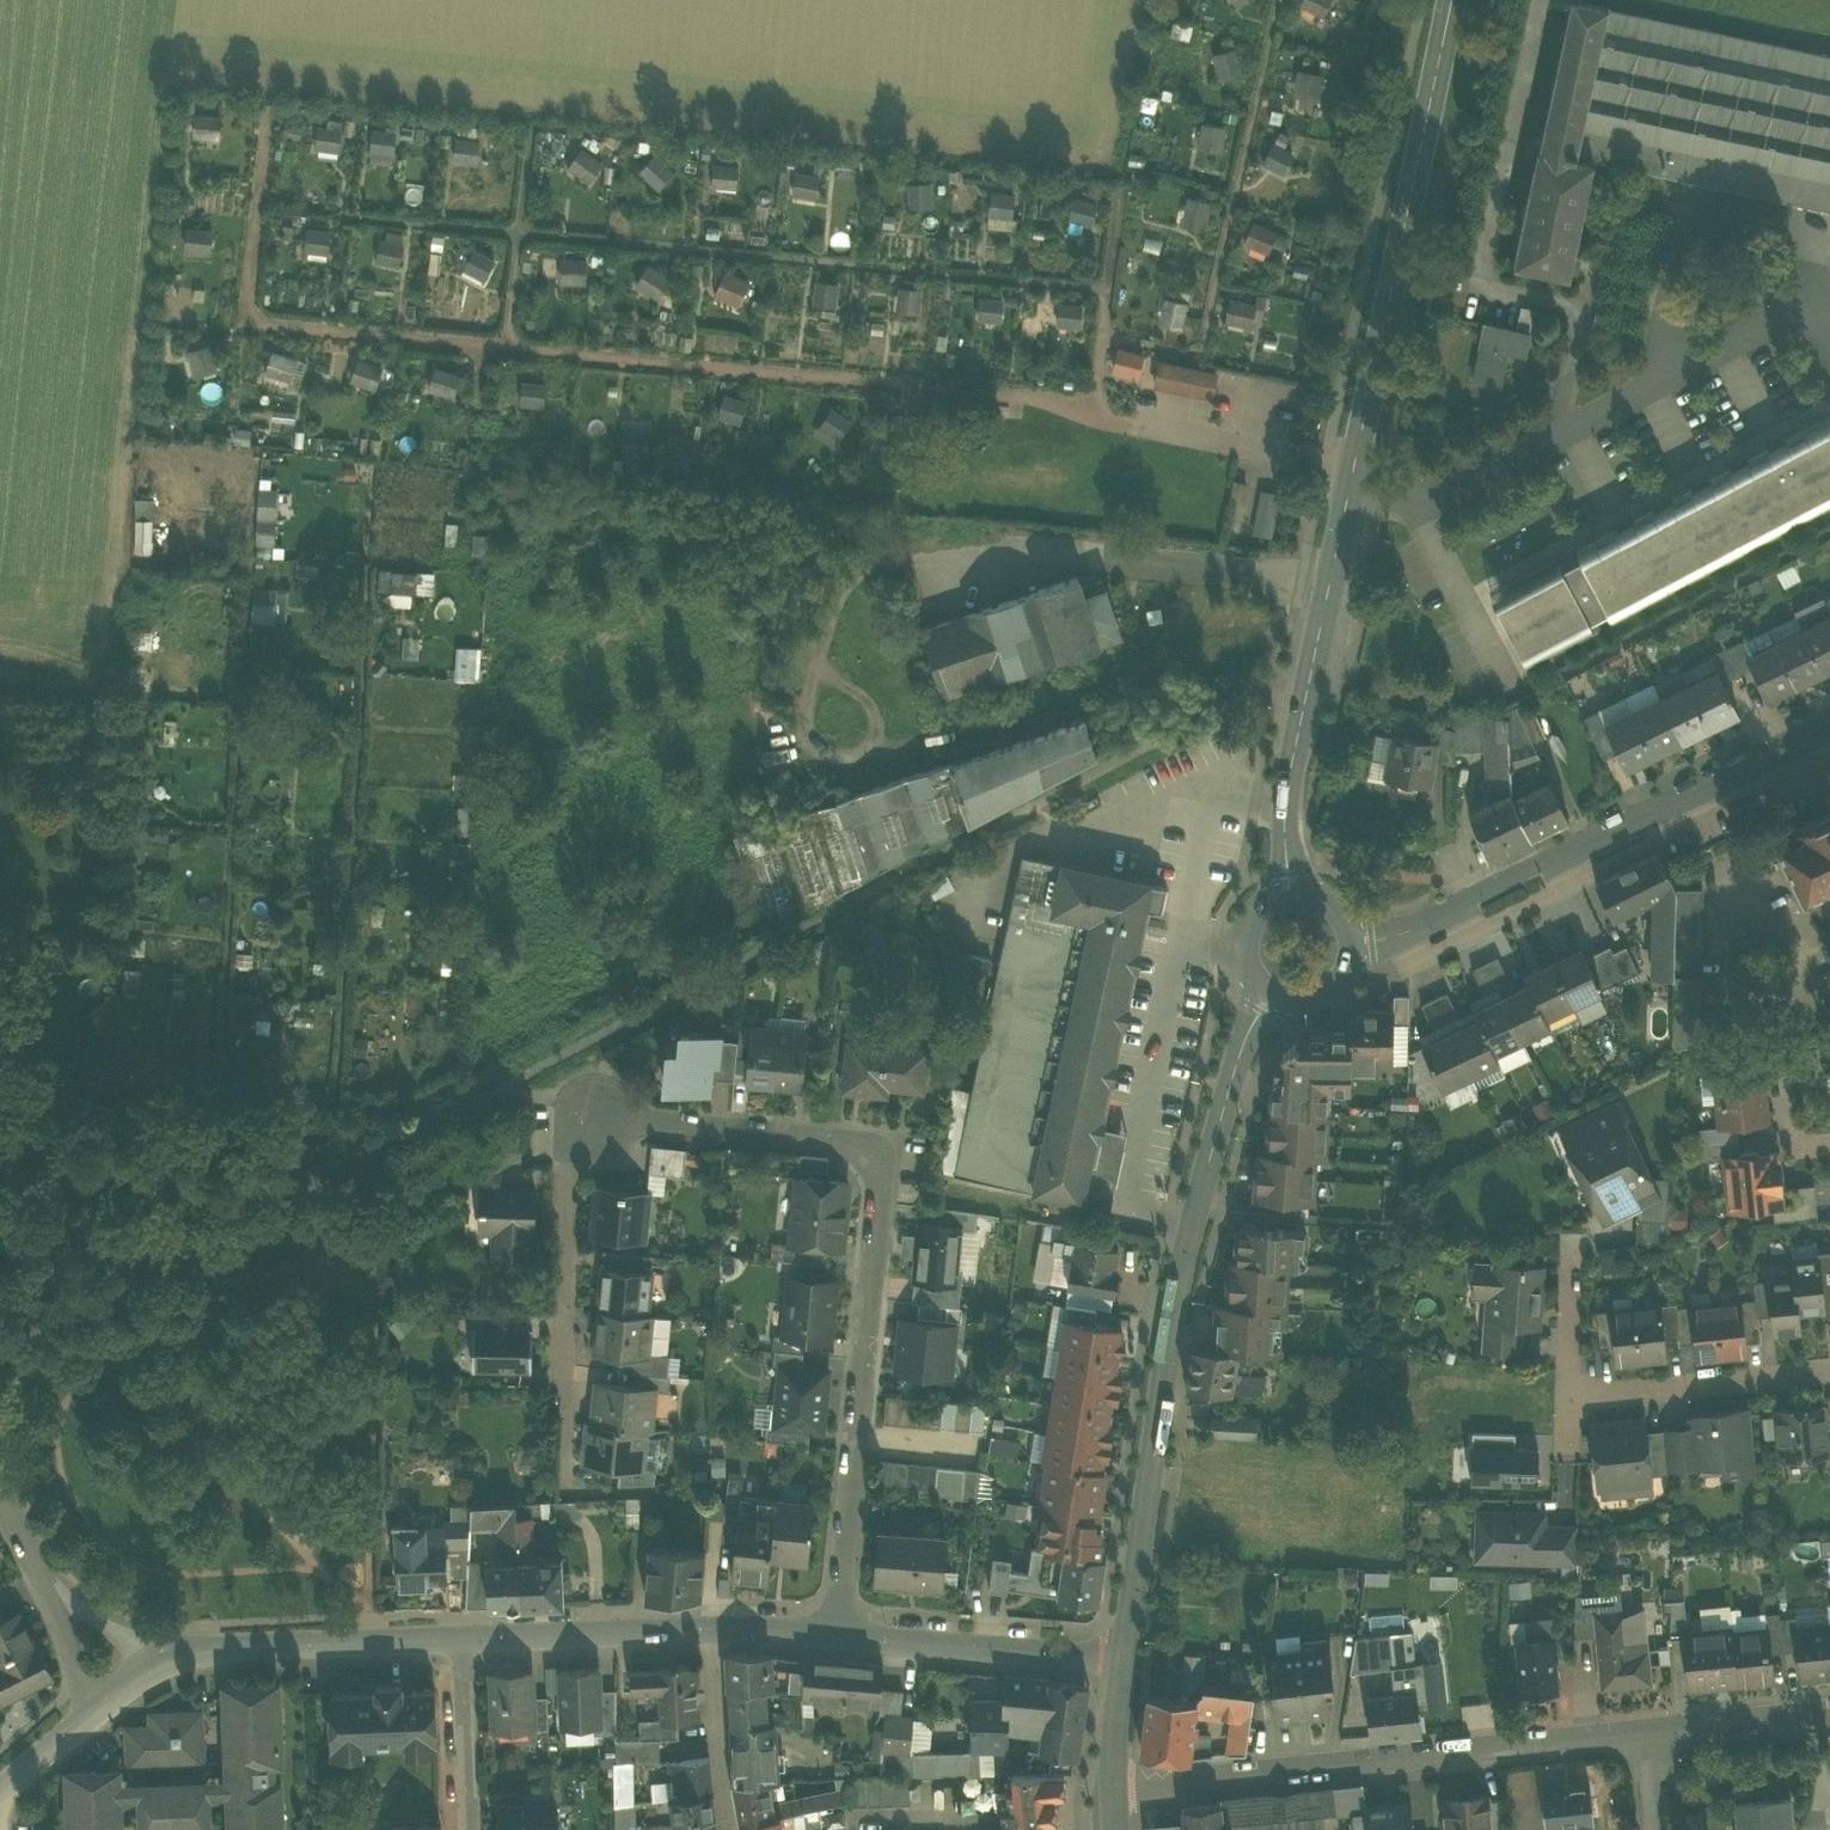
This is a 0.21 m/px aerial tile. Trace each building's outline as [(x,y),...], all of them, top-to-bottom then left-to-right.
[(1327,15),(1332,0),(1301,0),(1299,6),(1327,15)] [(1540,148),(1595,160),(1595,158),(1577,154),(1608,8),(1610,9),(1611,5),(1589,0),(1572,0),(1540,148)] [(1829,208),(1829,56),(1610,9),(1608,8),(1577,154),(1595,158),(1829,208)] [(1239,46),(1214,50),(1218,76),(1242,72),(1239,46)] [(1298,68),(1295,94),(1319,97),(1323,71),(1298,68)] [(219,137),(222,113),(196,110),(193,134),(219,137)] [(1200,120),(1196,147),(1225,151),(1229,124),(1200,120)] [(342,150),(344,123),(317,122),(316,149),(342,150)] [(399,127),(372,127),(372,157),(399,156),(399,127)] [(479,165),(483,138),(457,135),(454,161),(479,165)] [(1263,162),(1285,173),(1297,152),(1275,140),(1263,162)] [(569,167),(591,181),(605,159),(583,145),(569,167)] [(1595,160),(1540,148),(1539,148),(1514,265),(1570,277),(1595,160)] [(656,152),(640,171),(662,189),(678,170),(656,152)] [(739,188),(739,162),(714,161),(714,187),(739,188)] [(795,170),(795,196),(820,197),(821,171),(795,170)] [(911,205),(935,204),(934,180),(910,181),(911,205)] [(991,190),(990,225),(1016,226),(1017,191),(991,190)] [(1074,195),(1070,218),(1095,223),(1099,199),(1074,195)] [(1209,226),(1212,198),(1187,196),(1184,223),(1209,226)] [(1271,252),(1278,228),(1253,220),(1246,244),(1271,252)] [(305,250),(331,252),(333,227),(307,225),(305,250)] [(1665,230),(1639,225),(1636,238),(1662,244),(1665,230)] [(187,227),(187,251),(214,251),(215,227),(187,227)] [(385,228),(380,261),(402,265),(407,232),(385,228)] [(463,269),(486,280),(498,257),(475,246),(463,269)] [(1662,254),(1634,247),(1630,261),(1658,268),(1662,254)] [(588,282),(589,256),(561,255),(561,281),(588,282)] [(646,262),(636,285),(662,297),(673,273),(646,262)] [(714,294),(740,307),(753,279),(728,267),(714,294)] [(817,278),(814,303),(838,306),(841,281),(817,278)] [(899,286),(897,310),(922,311),(923,287),(899,286)] [(979,295),(978,319),(1004,320),(1005,295),(979,295)] [(1185,326),(1188,299),(1164,296),(1161,323),(1185,326)] [(1252,325),(1257,301),(1231,296),(1227,319),(1252,325)] [(1085,326),(1085,300),(1059,300),(1059,326),(1085,326)] [(1521,305),(1516,330),(1530,333),(1535,308),(1521,305)] [(1596,313),(1591,335),(1606,338),(1610,316),(1596,313)] [(1479,381),(1500,385),(1506,358),(1507,350),(1525,354),(1530,333),(1516,330),(1485,323),(1482,334),(1480,344),(1482,345),(1474,380),(1479,381)] [(190,348),(195,374),(210,371),(204,345),(190,348)] [(1143,376),(1145,350),(1118,347),(1115,373),(1143,376)] [(265,371),(292,378),(298,356),(271,348),(265,371)] [(350,381),(375,391),(386,366),(361,356),(350,381)] [(1153,387),(1203,399),(1209,374),(1159,362),(1153,387)] [(430,391),(458,394),(461,369),(433,366),(430,391)] [(522,403),(547,403),(548,379),(523,379),(522,403)] [(727,391),(719,415),(742,423),(750,399),(727,391)] [(833,405),(821,425),(843,439),(855,419),(833,405)] [(1581,558),(1609,611),(1613,619),(1829,504),(1829,427),(1825,418),(1576,550),(1581,558)] [(258,543),(277,543),(279,486),(259,485),(258,543)] [(1260,488),(1255,533),(1275,535),(1279,490),(1260,488)] [(1591,620),(1609,611),(1581,558),(1563,567),(1591,620)] [(1503,599),(1563,567),(1559,559),(1491,595),(1528,664),(1596,628),(1591,620),(1531,652),(1503,599)] [(1531,652),(1591,620),(1563,567),(1503,599),(1531,652)] [(435,590),(435,570),(388,569),(388,590),(435,590)] [(923,630),(945,696),(1088,650),(1101,645),(1101,644),(1122,637),(1116,620),(1117,619),(1107,588),(1106,589),(1100,571),(1079,578),(1079,577),(1077,577),(1047,587),(1040,590),(1039,591),(1004,603),(958,618),(923,630)] [(276,619),(277,587),(255,586),(254,619),(276,619)] [(1817,623),(1820,629),(1829,624),(1829,616),(1817,623)] [(1829,667),(1829,624),(1820,629),(1817,623),(1804,629),(1807,635),(1824,670),(1829,667)] [(1742,641),(1750,656),(1762,650),(1776,643),(1769,627),(1753,635),(1745,632),(1742,641)] [(1804,629),(1789,637),(1792,643),(1807,635),(1804,629)] [(1797,684),(1824,670),(1807,635),(1792,643),(1789,637),(1776,643),(1780,649),(1797,684)] [(1742,641),(1726,649),(1739,675),(1753,668),(1748,657),(1750,656),(1742,641)] [(1776,643),(1762,650),(1766,656),(1780,649),(1776,643)] [(481,678),(481,645),(457,645),(457,678),(481,678)] [(1725,681),(1739,675),(1726,649),(1711,656),(1712,659),(1718,672),(1720,671),(1725,681)] [(1797,684),(1780,649),(1766,656),(1762,650),(1750,656),(1748,657),(1753,668),(1768,698),(1797,684)] [(1712,659),(1685,672),(1691,685),(1704,679),(1707,685),(1721,678),(1718,672),(1712,659)] [(1691,685),(1694,691),(1711,726),(1740,712),(1725,681),(1720,671),(1718,672),(1721,678),(1707,685),(1704,679),(1691,685)] [(1694,691),(1691,685),(1685,672),(1657,686),(1663,699),(1676,692),(1679,698),(1694,691)] [(1666,705),(1663,699),(1657,686),(1656,685),(1628,698),(1635,712),(1649,706),(1652,712),(1666,705)] [(1683,739),(1711,726),(1694,691),(1679,698),(1676,692),(1663,699),(1666,705),(1683,739)] [(1638,719),(1635,712),(1628,698),(1602,711),(1609,725),(1617,721),(1620,719),(1623,726),(1638,719)] [(1655,753),(1683,739),(1666,705),(1652,712),(1649,706),(1635,712),(1638,719),(1655,753)] [(1597,744),(1604,759),(1619,752),(1612,737),(1607,726),(1609,725),(1602,711),(1602,710),(1585,718),(1597,744)] [(1535,711),(1521,717),(1533,741),(1546,735),(1535,711)] [(1455,712),(1455,730),(1454,751),(1484,750),(1482,715),(1455,712)] [(1507,718),(1510,770),(1541,759),(1533,741),(1521,717),(1520,713),(1507,718)] [(1484,779),(1489,802),(1511,791),(1510,770),(1507,718),(1507,717),(1488,715),(1492,779),(1484,779)] [(736,833),(767,929),(1098,754),(1087,719),(736,833)] [(1627,767),(1655,753),(1638,719),(1623,726),(1620,719),(1617,721),(1609,725),(1607,726),(1612,737),(1619,752),(1627,767)] [(1454,764),(1454,751),(1455,730),(1437,727),(1435,742),(1438,742),(1435,761),(1454,764)] [(1373,759),(1391,762),(1395,737),(1377,733),(1376,740),(1373,759)] [(1396,735),(1395,737),(1391,762),(1388,778),(1388,780),(1422,786),(1427,759),(1435,761),(1438,742),(1435,742),(1396,735)] [(1370,775),(1388,778),(1391,762),(1373,759),(1370,775)] [(1427,759),(1422,786),(1430,787),(1435,761),(1427,759)] [(1511,791),(1531,837),(1568,819),(1550,780),(1533,788),(1530,782),(1511,791)] [(1470,812),(1488,858),(1531,837),(1511,791),(1489,802),(1470,812)] [(1805,900),(1829,887),(1829,810),(1796,826),(1798,829),(1798,830),(1775,841),(1785,861),(1804,899),(1805,900)] [(146,845),(170,846),(171,830),(147,829),(146,845)] [(1595,883),(1613,919),(1655,898),(1676,888),(1659,851),(1595,883)] [(1011,1185),(1035,1190),(1093,919),(1054,911),(1064,863),(1024,855),(972,1096),(964,1132),(955,1173),(1011,1185)] [(1035,1190),(1083,1200),(1099,1125),(1146,906),(1151,882),(1064,863),(1054,911),(1093,919),(1035,1190)] [(1154,883),(1151,882),(1146,906),(1163,910),(1168,886),(1154,883)] [(1654,975),(1674,975),(1676,888),(1655,898),(1654,975)] [(1674,1045),(1699,1044),(1699,1016),(1701,936),(1702,889),(1676,888),(1674,975),(1674,1045)] [(1599,951),(1611,977),(1623,971),(1614,952),(1610,946),(1599,951)] [(1623,971),(1626,978),(1639,972),(1627,946),(1614,952),(1623,971)] [(1553,962),(1574,1004),(1599,992),(1602,991),(1601,989),(1586,957),(1581,948),(1553,962)] [(1601,989),(1614,983),(1611,977),(1599,951),(1586,957),(1601,989)] [(1498,956),(1485,962),(1498,988),(1511,982),(1498,956)] [(967,971),(988,975),(991,961),(970,957),(967,971)] [(1485,994),(1498,988),(1485,962),(1472,969),(1485,994)] [(1546,1018),(1574,1004),(1553,962),(1525,975),(1530,984),(1546,1018)] [(1626,978),(1623,971),(1611,977),(1614,983),(1626,978)] [(1550,1026),(1546,1018),(1530,984),(1502,997),(1522,1039),(1550,1026)] [(1447,991),(1434,998),(1447,1023),(1460,1017),(1447,991)] [(1606,1005),(1599,992),(1574,1004),(1582,1023),(1603,1013),(1606,1005)] [(1394,1024),(1409,1025),(1410,995),(1394,995),(1394,1009),(1395,1009),(1394,1024)] [(1495,1053),(1522,1039),(1502,997),(1474,1010),(1479,1019),(1495,1053)] [(1434,1030),(1447,1023),(1434,998),(1421,1004),(1434,1030)] [(1351,1017),(1351,1031),(1352,1071),(1375,1071),(1375,1062),(1394,1062),(1394,1024),(1395,1009),(1394,1009),(1364,1009),(1364,1017),(1351,1017)] [(1726,1018),(1699,1016),(1699,1044),(1727,1041),(1726,1018)] [(1499,1061),(1495,1053),(1479,1019),(1451,1032),(1471,1075),(1499,1061)] [(749,1083),(775,1085),(781,1028),(755,1026),(753,1044),(749,1081),(749,1083)] [(807,1031),(781,1028),(775,1085),(802,1088),(807,1031)] [(1328,1041),(1302,1040),(1302,1058),(1284,1058),(1282,1085),(1273,1085),(1271,1108),(1328,1112),(1330,1089),(1351,1089),(1352,1071),(1351,1031),(1329,1031),(1328,1041)] [(1443,1088),(1471,1075),(1451,1032),(1422,1046),(1443,1088)] [(682,1033),(680,1052),(689,1053),(691,1034),(682,1033)] [(691,1034),(689,1053),(680,1052),(670,1051),(666,1089),(712,1094),(714,1078),(715,1065),(721,1065),(724,1039),(724,1037),(691,1034)] [(1281,1054),(1284,1058),(1302,1058),(1302,1040),(1299,1037),(1281,1054)] [(714,1078),(735,1080),(739,1043),(739,1041),(724,1039),(721,1065),(715,1065),(714,1078)] [(844,1090),(874,1093),(874,1085),(924,1090),(928,1049),(906,1047),(905,1052),(871,1049),(871,1043),(849,1041),(844,1090)] [(739,1043),(735,1080),(749,1081),(753,1044),(739,1043)] [(906,1047),(871,1043),(871,1049),(905,1052),(906,1047)] [(1755,1054),(1757,1068),(1763,1068),(1763,1074),(1767,1073),(1765,1053),(1755,1054)] [(1718,1101),(1720,1126),(1768,1121),(1763,1074),(1763,1068),(1757,1068),(1748,1069),(1744,1063),(1736,1063),(1734,1071),(1718,1072),(1721,1101),(1718,1101)] [(730,1107),(730,1087),(714,1087),(714,1107),(730,1107)] [(949,1131),(964,1132),(972,1096),(947,1091),(942,1149),(947,1149),(949,1131)] [(1574,1147),(1599,1200),(1638,1182),(1649,1176),(1614,1102),(1584,1116),(1594,1137),(1574,1147)] [(1327,1134),(1328,1112),(1271,1108),(1270,1130),(1327,1134)] [(477,1136),(492,1164),(522,1148),(523,1125),(499,1124),(477,1136)] [(1128,1131),(1099,1125),(1083,1200),(1111,1206),(1128,1131)] [(1326,1157),(1327,1134),(1270,1130),(1268,1151),(1315,1154),(1316,1156),(1326,1157)] [(949,1131),(947,1149),(943,1193),(1007,1202),(1011,1185),(955,1173),(964,1132),(949,1131)] [(1707,1142),(1709,1159),(1725,1157),(1725,1156),(1737,1155),(1736,1139),(1707,1142)] [(650,1172),(684,1176),(687,1149),(673,1147),(653,1145),(650,1172)] [(1315,1178),(1316,1156),(1315,1154),(1268,1151),(1259,1151),(1257,1174),(1315,1178)] [(1725,1157),(1731,1208),(1773,1204),(1783,1203),(1781,1187),(1777,1151),(1737,1155),(1725,1156),(1725,1157)] [(799,1169),(828,1172),(829,1158),(800,1155),(799,1169)] [(1313,1201),(1315,1178),(1257,1174),(1256,1197),(1313,1201)] [(829,1247),(842,1248),(848,1181),(799,1176),(795,1216),(791,1220),(790,1232),(793,1237),(792,1243),(829,1247)] [(1638,1182),(1637,1220),(1668,1221),(1669,1177),(1649,1176),(1638,1182)] [(1773,1204),(1775,1220),(1818,1216),(1815,1184),(1781,1187),(1783,1203),(1773,1204)] [(596,1235),(644,1239),(644,1238),(639,1237),(642,1218),(646,1218),(648,1206),(649,1192),(615,1189),(599,1187),(597,1205),(594,1234),(596,1235)] [(495,1253),(533,1253),(533,1231),(535,1231),(536,1189),(481,1188),(480,1231),(495,1231),(495,1253)] [(962,1228),(976,1229),(978,1213),(942,1208),(941,1224),(962,1226),(962,1228)] [(1668,1247),(1668,1221),(1637,1220),(1637,1250),(1668,1247)] [(920,1222),(919,1238),(917,1256),(915,1279),(956,1283),(958,1269),(962,1228),(962,1226),(941,1224),(920,1222)] [(1055,1237),(1110,1246),(1111,1232),(1047,1222),(1045,1235),(1055,1237)] [(1239,1225),(1237,1258),(1237,1259),(1288,1262),(1288,1263),(1297,1263),(1298,1246),(1306,1246),(1307,1229),(1239,1225)] [(962,1228),(958,1269),(978,1271),(981,1230),(976,1229),(962,1228)] [(1054,1280),(1069,1283),(1072,1264),(1074,1264),(1075,1258),(1064,1256),(1064,1253),(1053,1251),(1055,1237),(1045,1235),(1044,1240),(1042,1240),(1036,1275),(1055,1278),(1054,1280)] [(906,1255),(917,1256),(919,1238),(908,1237),(906,1255)] [(1110,1246),(1055,1237),(1053,1251),(1064,1253),(1064,1256),(1075,1258),(1074,1264),(1072,1264),(1069,1283),(1071,1284),(1113,1291),(1116,1291),(1119,1272),(1115,1271),(1119,1248),(1110,1246)] [(784,1259),(799,1261),(828,1263),(829,1247),(792,1243),(785,1243),(784,1259)] [(1818,1251),(1819,1257),(1824,1300),(1829,1299),(1829,1250),(1818,1251)] [(605,1265),(646,1270),(647,1255),(603,1251),(602,1265),(605,1266),(605,1265)] [(1793,1260),(1794,1278),(1798,1312),(1825,1309),(1824,1300),(1819,1257),(1793,1260)] [(1287,1284),(1288,1263),(1288,1262),(1237,1259),(1237,1258),(1231,1258),(1230,1281),(1287,1284)] [(827,1277),(828,1263),(799,1261),(797,1274),(827,1277)] [(1523,1324),(1540,1326),(1545,1266),(1478,1262),(1476,1289),(1491,1291),(1489,1320),(1484,1320),(1484,1322),(1523,1324)] [(601,1309),(648,1314),(653,1270),(646,1270),(605,1265),(605,1266),(601,1309)] [(805,1338),(833,1341),(838,1278),(827,1277),(797,1274),(788,1274),(785,1306),(789,1306),(786,1334),(782,1334),(782,1336),(805,1338)] [(1800,1330),(1798,1312),(1794,1278),(1770,1280),(1773,1314),(1772,1314),(1774,1333),(1800,1330)] [(913,1301),(954,1305),(956,1283),(915,1279),(913,1301)] [(1755,1282),(1756,1299),(1758,1315),(1772,1314),(1773,1314),(1770,1280),(1755,1282)] [(1286,1307),(1287,1284),(1230,1281),(1229,1303),(1282,1306),(1286,1307)] [(1068,1300),(1067,1304),(1096,1309),(1096,1305),(1110,1308),(1113,1291),(1071,1284),(1068,1300)] [(1486,1299),(1484,1320),(1489,1320),(1491,1291),(1476,1289),(1475,1298),(1486,1299)] [(1760,1335),(1758,1315),(1756,1299),(1743,1300),(1746,1337),(1760,1335)] [(1743,1300),(1716,1304),(1722,1356),(1748,1353),(1746,1337),(1743,1300)] [(920,1302),(918,1317),(961,1321),(963,1307),(920,1302)] [(1282,1322),(1282,1306),(1229,1303),(1221,1302),(1220,1316),(1217,1316),(1216,1331),(1214,1330),(1213,1348),(1280,1351),(1280,1345),(1271,1344),(1272,1321),(1282,1322)] [(1666,1341),(1680,1339),(1677,1308),(1676,1303),(1662,1305),(1666,1341)] [(1098,1309),(1096,1309),(1067,1304),(1065,1304),(1062,1318),(1068,1319),(1096,1323),(1098,1309)] [(1704,1358),(1722,1356),(1716,1304),(1691,1306),(1695,1342),(1696,1359),(1704,1358)] [(1662,1305),(1636,1308),(1642,1360),(1667,1357),(1666,1341),(1662,1305)] [(1691,1306),(1677,1308),(1680,1339),(1680,1344),(1695,1342),(1691,1306)] [(1616,1363),(1642,1360),(1636,1308),(1611,1311),(1614,1346),(1616,1363)] [(653,1314),(648,1314),(601,1309),(596,1352),(619,1354),(648,1357),(649,1352),(653,1314)] [(1596,1312),(1600,1348),(1614,1346),(1611,1311),(1596,1312)] [(475,1326),(510,1327),(511,1312),(467,1312),(467,1326),(475,1327),(475,1326)] [(900,1370),(947,1375),(949,1347),(955,1347),(957,1324),(902,1319),(900,1337),(903,1337),(900,1370)] [(1068,1319),(1063,1347),(1117,1356),(1118,1352),(1127,1346),(1120,1338),(1122,1328),(1096,1323),(1068,1319)] [(1482,1350),(1521,1352),(1523,1324),(1484,1322),(1482,1350)] [(487,1369),(533,1370),(533,1339),(519,1338),(519,1327),(510,1327),(475,1326),(475,1327),(474,1354),(488,1354),(487,1369)] [(533,1327),(519,1327),(519,1338),(533,1339),(533,1327)] [(773,1349),(776,1349),(803,1352),(805,1338),(782,1336),(782,1334),(774,1333),(773,1349)] [(1240,1350),(1213,1348),(1195,1346),(1188,1388),(1233,1390),(1234,1381),(1240,1350)] [(952,1376),(955,1347),(949,1347),(947,1375),(952,1376)] [(1115,1370),(1117,1356),(1063,1347),(1058,1375),(1120,1385),(1122,1371),(1115,1370)] [(804,1352),(803,1352),(776,1349),(775,1363),(782,1364),(803,1366),(804,1352)] [(618,1369),(636,1371),(668,1374),(670,1354),(649,1352),(648,1357),(619,1354),(618,1369)] [(474,1369),(487,1369),(488,1354),(474,1354),(474,1369)] [(811,1429),(823,1431),(830,1369),(803,1366),(782,1364),(779,1394),(776,1397),(775,1407),(777,1409),(775,1426),(811,1429)] [(671,1375),(668,1374),(636,1371),(635,1385),(656,1387),(655,1390),(670,1391),(671,1375)] [(1118,1399),(1120,1385),(1058,1375),(1054,1403),(1108,1413),(1111,1398),(1118,1399)] [(1233,1390),(1263,1392),(1266,1377),(1243,1376),(1242,1382),(1234,1381),(1233,1390)] [(594,1421),(594,1422),(647,1428),(651,1428),(655,1390),(656,1387),(635,1385),(598,1382),(595,1404),(599,1405),(597,1421),(594,1421)] [(884,1423),(899,1424),(901,1396),(887,1395),(884,1423)] [(903,1396),(901,1396),(899,1424),(913,1425),(915,1398),(903,1396)] [(918,1398),(915,1398),(913,1425),(927,1427),(930,1399),(918,1398)] [(932,1399),(930,1399),(927,1427),(941,1428),(944,1400),(932,1399)] [(946,1400),(944,1400),(941,1428),(956,1429),(958,1402),(946,1400)] [(960,1402),(958,1402),(956,1429),(970,1431),(972,1403),(960,1402)] [(975,1403),(972,1403),(970,1431),(984,1432),(986,1404),(975,1403)] [(1106,1427),(1108,1413),(1054,1403),(1049,1432),(1111,1442),(1113,1428),(1106,1427)] [(1777,1411),(1781,1445),(1796,1443),(1797,1456),(1825,1453),(1826,1453),(1827,1451),(1822,1407),(1821,1405),(1779,1410),(1777,1411)] [(1728,1463),(1729,1477),(1753,1475),(1751,1448),(1752,1448),(1750,1433),(1749,1433),(1746,1408),(1700,1413),(1700,1416),(1693,1417),(1694,1425),(1692,1426),(1696,1467),(1697,1466),(1728,1463)] [(1207,1435),(1259,1437),(1260,1419),(1208,1416),(1207,1435)] [(1596,1457),(1599,1490),(1652,1485),(1651,1474),(1647,1431),(1645,1418),(1595,1423),(1599,1457),(1596,1457)] [(643,1467),(647,1428),(594,1422),(589,1424),(592,1424),(591,1441),(587,1440),(585,1463),(621,1467),(643,1469),(643,1467)] [(767,1439),(810,1443),(811,1429),(775,1426),(768,1425),(767,1439)] [(1691,1427),(1665,1430),(1668,1469),(1687,1467),(1696,1467),(1692,1426),(1691,1426),(1691,1427)] [(1668,1469),(1665,1430),(1647,1431),(1651,1474),(1669,1473),(1668,1469)] [(1109,1456),(1111,1442),(1049,1432),(1045,1460),(1049,1461),(1099,1469),(1101,1455),(1109,1456)] [(1516,1433),(1473,1432),(1473,1447),(1516,1447),(1516,1433)] [(1795,1458),(1797,1456),(1796,1443),(1781,1445),(1779,1447),(1780,1458),(1782,1457),(1783,1460),(1795,1458)] [(1516,1447),(1473,1447),(1472,1482),(1538,1484),(1539,1448),(1516,1447)] [(878,1488),(892,1490),(895,1461),(881,1460),(878,1488)] [(909,1463),(895,1461),(892,1490),(907,1491),(909,1463)] [(1106,1470),(1099,1469),(1049,1461),(1042,1504),(1047,1504),(1099,1513),(1106,1470)] [(907,1491),(921,1493),(924,1464),(923,1464),(909,1463),(907,1491)] [(1728,1463),(1697,1466),(1697,1475),(1721,1472),(1721,1478),(1729,1477),(1728,1463)] [(938,1465),(924,1464),(921,1493),(935,1494),(938,1465)] [(935,1494),(949,1495),(952,1467),(938,1465),(935,1494)] [(621,1467),(619,1484),(655,1483),(657,1468),(643,1467),(643,1469),(621,1467)] [(966,1468),(952,1467),(949,1495),(964,1497),(966,1468)] [(964,1497),(978,1498),(981,1470),(966,1468),(964,1497)] [(735,1520),(739,1521),(741,1505),(742,1495),(743,1478),(729,1476),(725,1519),(735,1520)] [(769,1579),(772,1556),(778,1499),(759,1497),(757,1511),(742,1510),(743,1495),(742,1495),(741,1505),(739,1521),(732,1576),(769,1579)] [(799,1501),(778,1499),(772,1556),(810,1560),(816,1503),(799,1501)] [(516,1503),(517,1516),(533,1515),(533,1516),(540,1515),(540,1502),(516,1503)] [(478,1526),(501,1525),(517,1524),(517,1516),(516,1503),(479,1504),(478,1526)] [(471,1526),(478,1526),(479,1504),(472,1504),(471,1520),(471,1526)] [(1049,1531),(1047,1548),(1065,1551),(1101,1556),(1104,1538),(1101,1538),(1103,1526),(1097,1526),(1098,1519),(1099,1513),(1047,1504),(1043,1530),(1049,1531)] [(1542,1563),(1558,1563),(1559,1531),(1545,1531),(1545,1523),(1545,1512),(1516,1512),(1516,1510),(1505,1510),(1505,1511),(1479,1511),(1478,1513),(1478,1539),(1489,1539),(1488,1559),(1542,1560),(1542,1563)] [(518,1539),(518,1559),(535,1558),(534,1531),(533,1516),(533,1515),(517,1516),(517,1524),(518,1539)] [(470,1546),(471,1526),(471,1520),(444,1521),(444,1527),(454,1527),(454,1547),(470,1546)] [(1578,1524),(1545,1523),(1545,1531),(1559,1531),(1578,1532),(1578,1524)] [(518,1539),(517,1524),(501,1525),(501,1539),(518,1539)] [(445,1547),(454,1547),(454,1527),(444,1527),(445,1546),(445,1547)] [(398,1529),(401,1587),(429,1586),(428,1579),(446,1578),(445,1547),(445,1546),(426,1547),(420,1547),(419,1529),(398,1529)] [(877,1581),(943,1586),(947,1536),(881,1531),(877,1581)] [(1558,1563),(1577,1564),(1578,1532),(1559,1531),(1558,1563)] [(507,1553),(507,1560),(518,1559),(518,1539),(501,1539),(502,1553),(507,1553)] [(1477,1561),(1542,1563),(1542,1560),(1488,1559),(1489,1539),(1478,1539),(1477,1561)] [(651,1546),(647,1599),(702,1597),(707,1550),(651,1546)] [(1009,1587),(1059,1594),(1065,1551),(1047,1548),(1033,1546),(1029,1571),(1011,1569),(1013,1558),(995,1556),(990,1589),(1008,1592),(1009,1587)] [(1101,1556),(1065,1551),(1059,1594),(1059,1595),(1100,1601),(1107,1557),(1101,1556)] [(563,1557),(535,1558),(518,1559),(520,1605),(565,1603),(563,1557)] [(520,1605),(518,1559),(507,1560),(488,1560),(490,1606),(520,1605)] [(469,1561),(467,1607),(490,1606),(488,1560),(469,1561)] [(1673,1588),(1672,1600),(1685,1599),(1683,1587),(1673,1588)] [(1576,1600),(1575,1637),(1599,1635),(1596,1613),(1595,1598),(1576,1600)] [(1672,1600),(1671,1638),(1686,1636),(1686,1632),(1687,1631),(1685,1599),(1672,1600)] [(1599,1635),(1603,1686),(1651,1681),(1648,1649),(1630,1651),(1628,1629),(1625,1630),(1623,1610),(1596,1613),(1599,1635)] [(2,1702),(29,1688),(26,1681),(33,1677),(36,1682),(50,1675),(51,1677),(53,1676),(44,1658),(45,1655),(44,1653),(41,1647),(38,1646),(21,1612),(21,1611),(8,1618),(2,1621),(0,1622),(0,1699),(2,1702)] [(1770,1651),(1784,1650),(1781,1617),(1780,1611),(1766,1612),(1767,1627),(1768,1627),(1770,1651)] [(1796,1615),(1781,1617),(1784,1650),(1798,1648),(1796,1627),(1797,1627),(1796,1615)] [(1519,1640),(1524,1694),(1557,1690),(1554,1659),(1557,1659),(1555,1637),(1554,1637),(1552,1616),(1525,1619),(1527,1639),(1519,1640)] [(1829,1674),(1829,1629),(1829,1624),(1797,1627),(1796,1627),(1798,1648),(1801,1677),(1829,1674)] [(1691,1688),(1738,1683),(1733,1631),(1733,1627),(1687,1631),(1686,1632),(1686,1636),(1691,1688)] [(1767,1627),(1733,1631),(1738,1683),(1773,1679),(1770,1651),(1768,1627),(1767,1627)] [(1392,1634),(1395,1667),(1414,1664),(1414,1663),(1410,1632),(1392,1634)] [(1356,1636),(1351,1672),(1391,1667),(1395,1667),(1392,1634),(1356,1636)] [(1273,1685),(1276,1718),(1329,1712),(1325,1679),(1335,1678),(1331,1644),(1278,1651),(1282,1684),(1273,1685)] [(729,1652),(731,1688),(767,1688),(773,1688),(771,1654),(729,1652)] [(787,1689),(802,1690),(807,1657),(791,1656),(787,1689)] [(884,1665),(848,1661),(807,1657),(802,1690),(803,1698),(845,1702),(845,1701),(881,1704),(882,1688),(884,1665)] [(1440,1660),(1414,1663),(1414,1664),(1417,1691),(1419,1709),(1445,1706),(1440,1660)] [(678,1667),(653,1668),(654,1690),(654,1692),(661,1691),(662,1718),(663,1722),(679,1721),(699,1720),(696,1664),(678,1664),(678,1667)] [(1391,1667),(1394,1694),(1417,1691),(1414,1664),(1395,1667),(1391,1667)] [(561,1669),(564,1727),(567,1727),(594,1726),(602,1725),(601,1689),(600,1667),(561,1669)] [(631,1669),(631,1671),(634,1670),(635,1691),(654,1690),(653,1668),(631,1669)] [(654,1692),(654,1690),(635,1691),(634,1670),(631,1671),(632,1693),(654,1692)] [(533,1671),(492,1672),(494,1730),(497,1730),(497,1725),(533,1723),(533,1728),(535,1728),(534,1696),(533,1671)] [(26,1681),(29,1688),(51,1677),(50,1675),(36,1682),(33,1677),(26,1681)] [(1009,1728),(1042,1733),(1050,1680),(1051,1680),(1052,1678),(1006,1675),(1005,1698),(1004,1710),(1009,1710),(1009,1728)] [(1042,1733),(1040,1750),(1039,1752),(1075,1756),(1080,1757),(1089,1697),(1088,1697),(1088,1695),(1079,1694),(1081,1683),(1051,1680),(1050,1680),(1042,1733)] [(236,1764),(246,1764),(275,1763),(283,1762),(283,1742),(275,1743),(274,1703),(281,1703),(280,1683),(233,1685),(233,1686),(236,1764)] [(1090,1684),(1081,1683),(1079,1694),(1088,1695),(1090,1684)] [(331,1694),(333,1756),(364,1754),(364,1746),(408,1744),(408,1753),(439,1751),(436,1690),(404,1691),(403,1684),(377,1686),(377,1692),(331,1694)] [(114,1770),(116,1829),(123,1829),(122,1796),(142,1795),(142,1791),(209,1788),(210,1793),(230,1792),(231,1829),(239,1829),(237,1784),(246,1784),(246,1764),(236,1764),(233,1686),(226,1686),(229,1780),(122,1784),(121,1770),(114,1770)] [(1203,1689),(1195,1699),(1197,1699),(1196,1709),(1235,1714),(1237,1691),(1204,1687),(1203,1689)] [(594,1726),(595,1733),(600,1733),(616,1732),(616,1688),(601,1689),(602,1725),(594,1726)] [(731,1688),(733,1725),(768,1722),(767,1688),(731,1688)] [(888,1714),(888,1715),(902,1716),(902,1712),(904,1690),(882,1688),(881,1704),(880,1713),(888,1714)] [(804,1725),(803,1701),(803,1698),(802,1690),(787,1689),(786,1689),(787,1724),(804,1725)] [(1235,1714),(1252,1716),(1255,1693),(1237,1691),(1235,1714)] [(1367,1697),(1372,1739),(1422,1733),(1419,1709),(1417,1691),(1394,1694),(1367,1697)] [(1195,1718),(1196,1709),(1197,1699),(1195,1699),(1150,1693),(1143,1752),(1190,1757),(1193,1731),(1196,1731),(1197,1719),(1195,1718)] [(534,1696),(535,1728),(550,1727),(548,1695),(534,1696)] [(973,1748),(1009,1749),(1009,1728),(1009,1710),(1004,1710),(1005,1698),(972,1697),(973,1748)] [(814,1700),(803,1701),(804,1725),(804,1731),(815,1731),(814,1700)] [(1478,1724),(1496,1721),(1494,1700),(1475,1702),(1478,1724)] [(128,1727),(130,1764),(204,1761),(202,1711),(152,1713),(152,1726),(128,1727)] [(1247,1752),(1252,1716),(1235,1714),(1230,1753),(1247,1752)] [(915,1718),(902,1716),(888,1715),(885,1721),(884,1728),(883,1750),(899,1752),(912,1753),(915,1718)] [(641,1738),(660,1738),(660,1739),(680,1738),(679,1721),(663,1722),(662,1718),(640,1719),(641,1738)] [(915,1718),(912,1753),(915,1752),(931,1751),(933,1727),(924,1718),(915,1718)] [(733,1725),(736,1782),(768,1781),(780,1780),(776,1723),(768,1722),(733,1725)] [(594,1726),(567,1727),(568,1742),(600,1742),(600,1733),(595,1733),(594,1726)] [(883,1750),(884,1728),(875,1728),(873,1761),(882,1761),(883,1750)] [(661,1761),(660,1739),(660,1738),(641,1738),(617,1740),(617,1762),(633,1761),(661,1761)] [(1009,1770),(1009,1749),(973,1748),(972,1754),(973,1769),(973,1771),(1009,1770)] [(915,1752),(916,1774),(973,1771),(973,1769),(972,1754),(967,1749),(941,1751),(931,1751),(915,1752)] [(1073,1771),(1075,1756),(1039,1752),(1040,1750),(1029,1749),(1027,1771),(1065,1771),(1073,1771)] [(916,1774),(915,1752),(912,1753),(899,1752),(900,1774),(916,1774)] [(672,1780),(674,1798),(714,1792),(710,1757),(669,1762),(672,1780)] [(615,1765),(615,1805),(634,1803),(633,1761),(617,1762),(615,1765)] [(246,1764),(246,1784),(276,1783),(275,1763),(246,1764)] [(70,1829),(116,1829),(114,1770),(113,1769),(68,1771),(69,1791),(76,1791),(77,1818),(70,1819),(70,1829)] [(1066,1795),(1065,1771),(1027,1771),(1014,1770),(1015,1788),(1008,1789),(1010,1808),(1003,1809),(1003,1811),(1004,1821),(1053,1823),(1059,1823),(1056,1796),(1066,1795)] [(853,1779),(853,1805),(911,1803),(910,1777),(853,1779)] [(653,1800),(674,1798),(672,1780),(652,1781),(653,1800)] [(742,1822),(743,1822),(775,1817),(772,1805),(768,1781),(736,1782),(736,1792),(742,1822)] [(1364,1782),(1336,1785),(1339,1814),(1353,1812),(1367,1811),(1366,1805),(1364,1782)] [(276,1783),(246,1784),(237,1784),(239,1829),(277,1829),(275,1803),(283,1803),(282,1783),(276,1783)] [(1542,1788),(1547,1827),(1581,1824),(1593,1822),(1594,1822),(1590,1783),(1542,1788)] [(1303,1818),(1324,1815),(1338,1814),(1335,1785),(1264,1793),(1266,1819),(1241,1822),(1241,1823),(1232,1824),(1232,1829),(1304,1829),(1303,1818)] [(143,1829),(163,1829),(163,1828),(191,1827),(191,1829),(211,1829),(210,1793),(209,1788),(142,1791),(142,1795),(143,1829)] [(525,1790),(526,1805),(555,1804),(554,1789),(525,1790)] [(772,1805),(775,1817),(782,1815),(804,1810),(846,1801),(845,1789),(772,1805)] [(1010,1808),(1008,1789),(998,1790),(999,1811),(1003,1811),(1003,1809),(1010,1808)] [(674,1798),(677,1823),(717,1817),(714,1792),(674,1798)] [(1266,1819),(1264,1793),(1221,1797),(1221,1803),(1223,1825),(1232,1824),(1241,1823),(1241,1822),(1266,1819)] [(1492,1829),(1489,1800),(1488,1794),(1465,1796),(1465,1802),(1445,1803),(1447,1829),(1492,1829)] [(1489,1800),(1492,1829),(1504,1829),(1502,1799),(1489,1800)] [(1786,1829),(1794,1829),(1794,1827),(1792,1828),(1790,1801),(1791,1801),(1791,1799),(1737,1804),(1739,1829),(1786,1829)] [(615,1805),(616,1825),(625,1825),(641,1824),(641,1802),(634,1803),(615,1805)] [(1411,1802),(1366,1805),(1367,1811),(1353,1812),(1354,1827),(1350,1827),(1350,1829),(1414,1829),(1411,1802)] [(1186,1829),(1232,1829),(1232,1824),(1223,1825),(1221,1803),(1183,1806),(1184,1811),(1185,1822),(1186,1829)] [(557,1804),(555,1804),(526,1805),(500,1807),(501,1829),(558,1829),(557,1804)] [(782,1815),(785,1829),(807,1829),(804,1810),(782,1815)] [(845,1810),(826,1813),(828,1829),(847,1826),(845,1810)] [(744,1829),(785,1829),(782,1815),(775,1817),(743,1822),(744,1829)] [(1324,1815),(1303,1818),(1304,1829),(1326,1829),(1324,1815)] [(717,1817),(677,1823),(676,1823),(677,1829),(719,1829),(717,1817)] [(1053,1823),(1004,1821),(1004,1829),(1054,1829),(1053,1823)]
